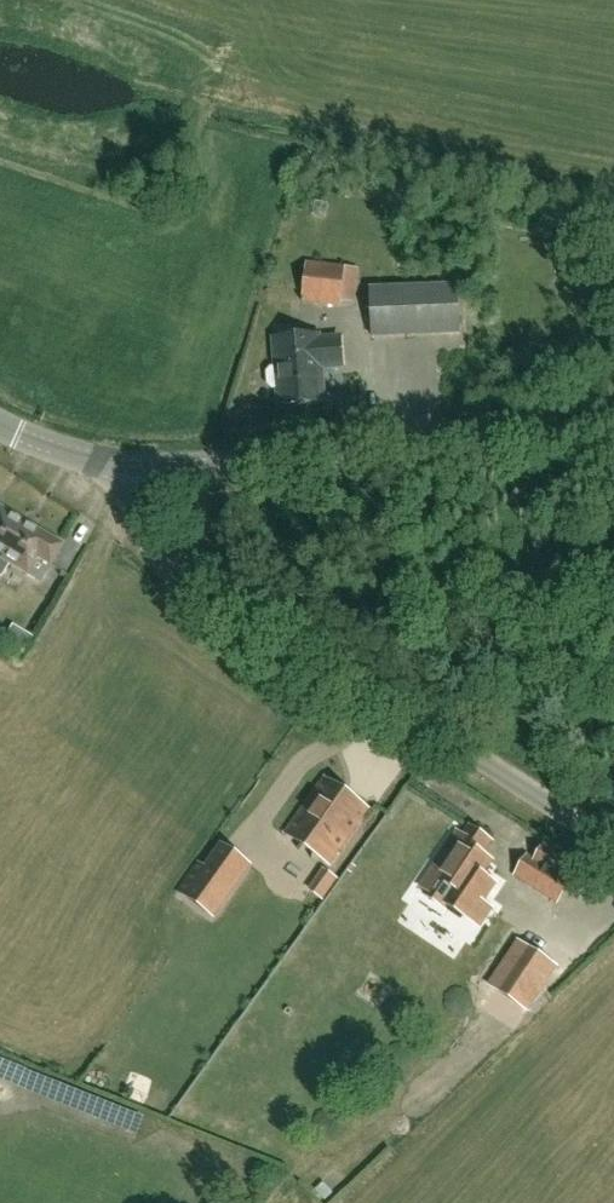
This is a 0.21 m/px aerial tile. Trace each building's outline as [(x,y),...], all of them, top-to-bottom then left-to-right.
[(302,302),(342,307),(343,301),(357,302),(360,268),(347,266),(347,264),(307,260),(302,302)] [(372,339),(461,335),(459,285),(370,288),(372,339)] [(272,390),(278,390),(279,404),(323,401),(321,363),(327,363),(328,367),(344,366),(342,338),(320,339),(320,334),(275,337),(277,367),(270,368),(266,373),(267,386),(272,390)] [(28,574),(38,557),(50,564),(63,544),(0,506),(0,558),(28,574)] [(0,616),(0,639),(8,644),(19,626),(1,615),(0,616)] [(326,778),(288,833),(330,863),(369,808),(326,778)] [(462,839),(455,834),(420,887),(443,902),(479,926),(492,907),(482,900),(494,883),(481,875),(490,861),(481,855),(490,841),(470,828),(462,839)] [(516,872),(560,899),(571,882),(574,884),(582,871),(543,846),(534,861),(526,856),(516,872)] [(224,847),(207,870),(199,864),(187,881),(179,893),(212,916),(220,905),(233,888),(249,865),(224,847)] [(337,880),(325,871),(319,879),(331,888),(337,880)] [(511,988),(542,1010),(572,967),(556,957),(554,960),(538,949),(511,988)]
